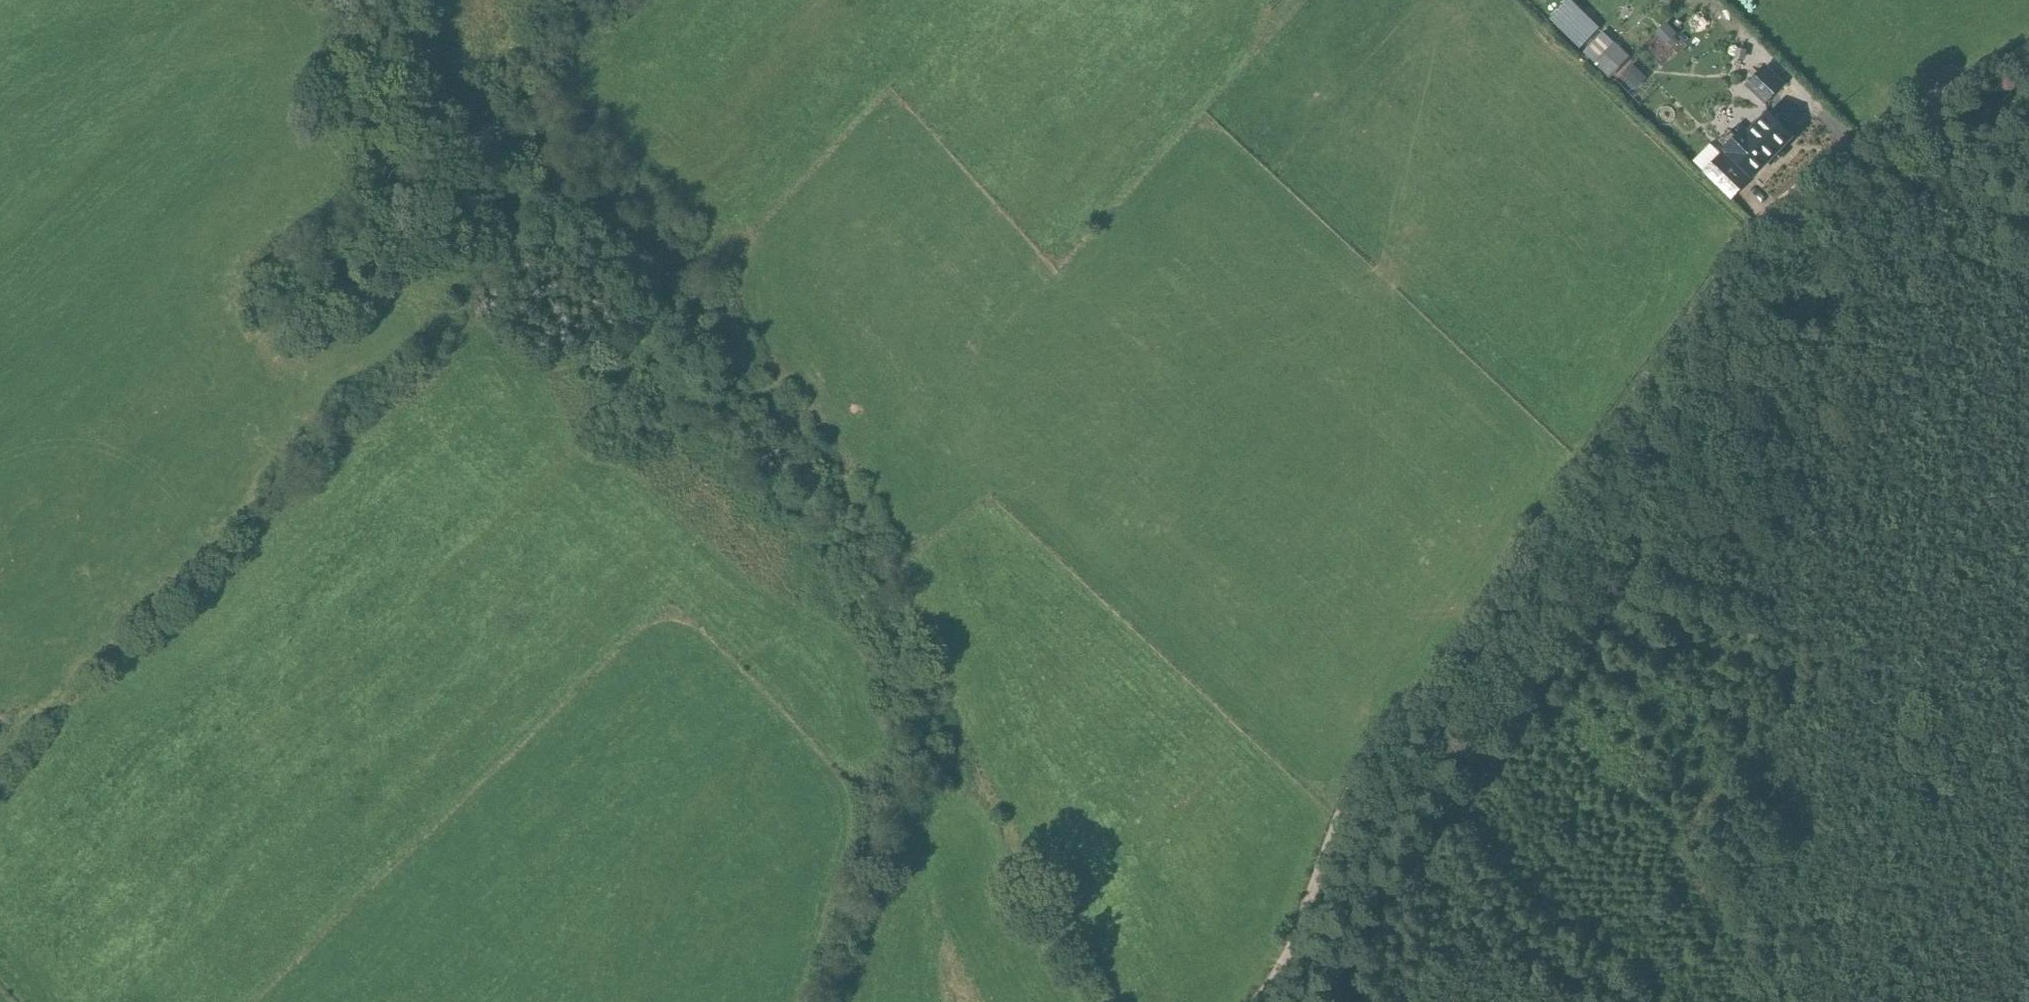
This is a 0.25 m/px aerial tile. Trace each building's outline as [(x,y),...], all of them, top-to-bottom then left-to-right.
[(1573,14),(1560,28),(1569,37),(1582,23),(1573,14)] [(1572,40),(1585,53),(1595,42),(1582,30),(1572,40)] [(1585,53),(1596,64),(1615,44),(1604,33),(1595,42),(1585,53)] [(1629,57),(1615,44),(1596,64),(1610,77),(1629,57)] [(1634,60),(1621,70),(1635,86),(1647,75),(1634,60)] [(1766,66),(1747,85),(1766,104),(1785,85),(1766,66)] [(1726,150),(1755,178),(1795,136),(1769,112),(1750,132),(1746,129),(1726,150)] [(1750,180),(1723,153),(1703,174),(1731,200),(1750,180)]
